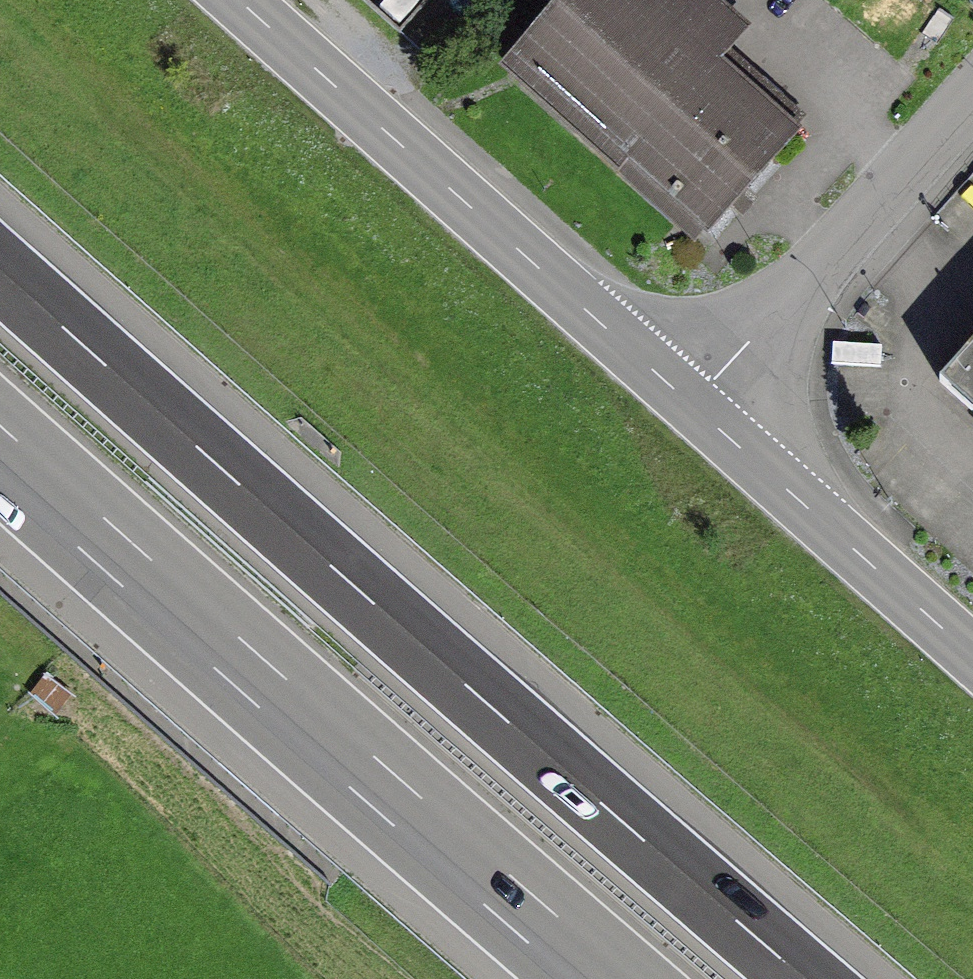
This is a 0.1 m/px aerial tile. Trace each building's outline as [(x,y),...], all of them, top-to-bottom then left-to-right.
[(406,37),(438,0),(363,0),(406,37)] [(731,0),(595,0),(543,60),(746,233),(826,139),(738,65),(767,31),(731,0)] [(957,359),(972,374),(972,341),(957,359)]
